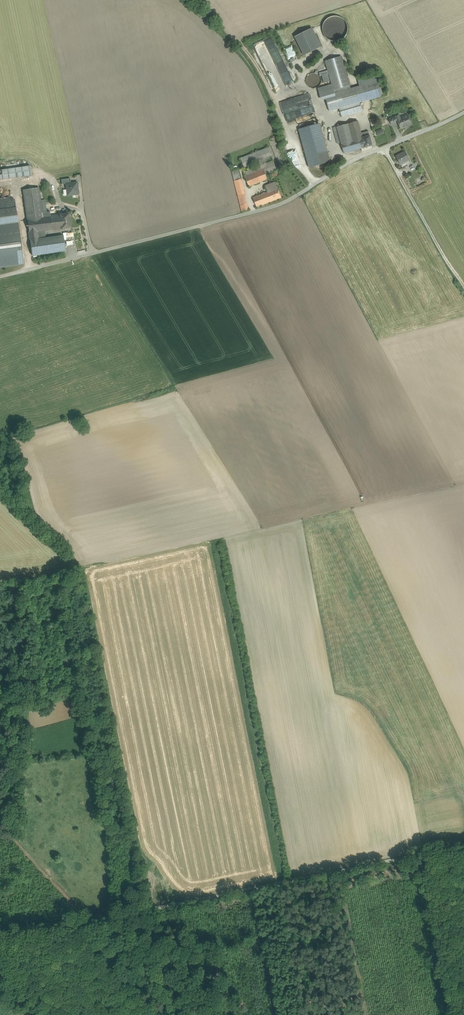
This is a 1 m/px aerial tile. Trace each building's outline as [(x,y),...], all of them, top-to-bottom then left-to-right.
[(340,40),(344,37),(346,34),(347,30),(347,26),(346,23),(343,20),(340,18),(336,17),(333,17),(329,18),(326,21),(324,24),(323,28),(324,33),(325,36),(328,39),(332,41),(336,41),(340,40)] [(312,28),(295,37),(304,56),(322,46),(312,28)] [(350,89),(341,57),(325,61),(332,84),(334,93),(350,89)] [(281,76),(286,87),(294,83),(290,74),(287,75),(286,73),(281,76)] [(321,83),(321,80),(321,78),(319,75),(317,74),(314,73),(311,74),(308,75),(307,78),(306,81),(307,83),(309,86),(311,87),(314,88),(317,87),(319,86),(321,83)] [(350,89),(334,93),(335,97),(326,100),(329,111),(339,109),(360,103),(382,97),(377,81),(350,89)] [(334,93),(332,84),(318,88),(321,101),(326,100),(335,97),(334,93)] [(306,120),(317,118),(310,93),(280,101),(285,120),(305,115),(306,120)] [(360,103),(339,109),(342,118),(363,111),(360,103)] [(397,120),(398,122),(401,129),(412,124),(408,115),(397,120)] [(358,121),(337,127),(341,143),(344,153),(365,147),(362,137),(361,133),(358,121)] [(320,123),(299,129),(309,168),(331,162),(320,123)] [(362,137),(365,147),(372,145),(370,135),(362,137)] [(259,167),(243,172),(245,177),(264,170),(266,174),(277,170),(273,161),(262,165),(261,161),(272,157),(268,147),(241,158),(244,168),(257,163),(259,167)] [(406,151),(396,157),(400,164),(410,159),(406,151)] [(0,170),(0,179),(0,180),(32,176),(30,166),(0,170)] [(239,170),(232,171),(234,181),(241,179),(239,170)] [(264,170),(245,177),(249,186),(268,179),(266,174),(264,170)] [(241,179),(234,181),(238,196),(242,212),(249,210),(241,179)] [(71,183),(66,184),(67,190),(67,195),(67,196),(78,194),(77,182),(71,183)] [(276,182),(265,186),(268,192),(271,191),(278,188),(276,182)] [(39,188),(23,190),(27,219),(42,218),(41,212),(46,212),(46,210),(45,200),(41,200),(39,188)] [(278,188),(271,191),(274,201),(282,198),(278,188)] [(265,193),(265,192),(263,193),(263,194),(253,198),(257,207),(274,201),(271,191),(268,192),(265,193)] [(0,210),(0,226),(18,223),(16,208),(0,210)] [(69,213),(60,214),(61,228),(62,229),(70,228),(68,214),(69,214),(69,213)] [(42,218),(27,219),(29,232),(37,231),(61,228),(60,214),(50,215),(51,217),(42,218)] [(0,232),(0,241),(1,245),(12,243),(21,242),(19,230),(0,232)] [(63,235),(38,238),(37,231),(29,232),(32,252),(64,248),(63,235)] [(21,242),(12,243),(14,259),(23,258),(21,242)]
